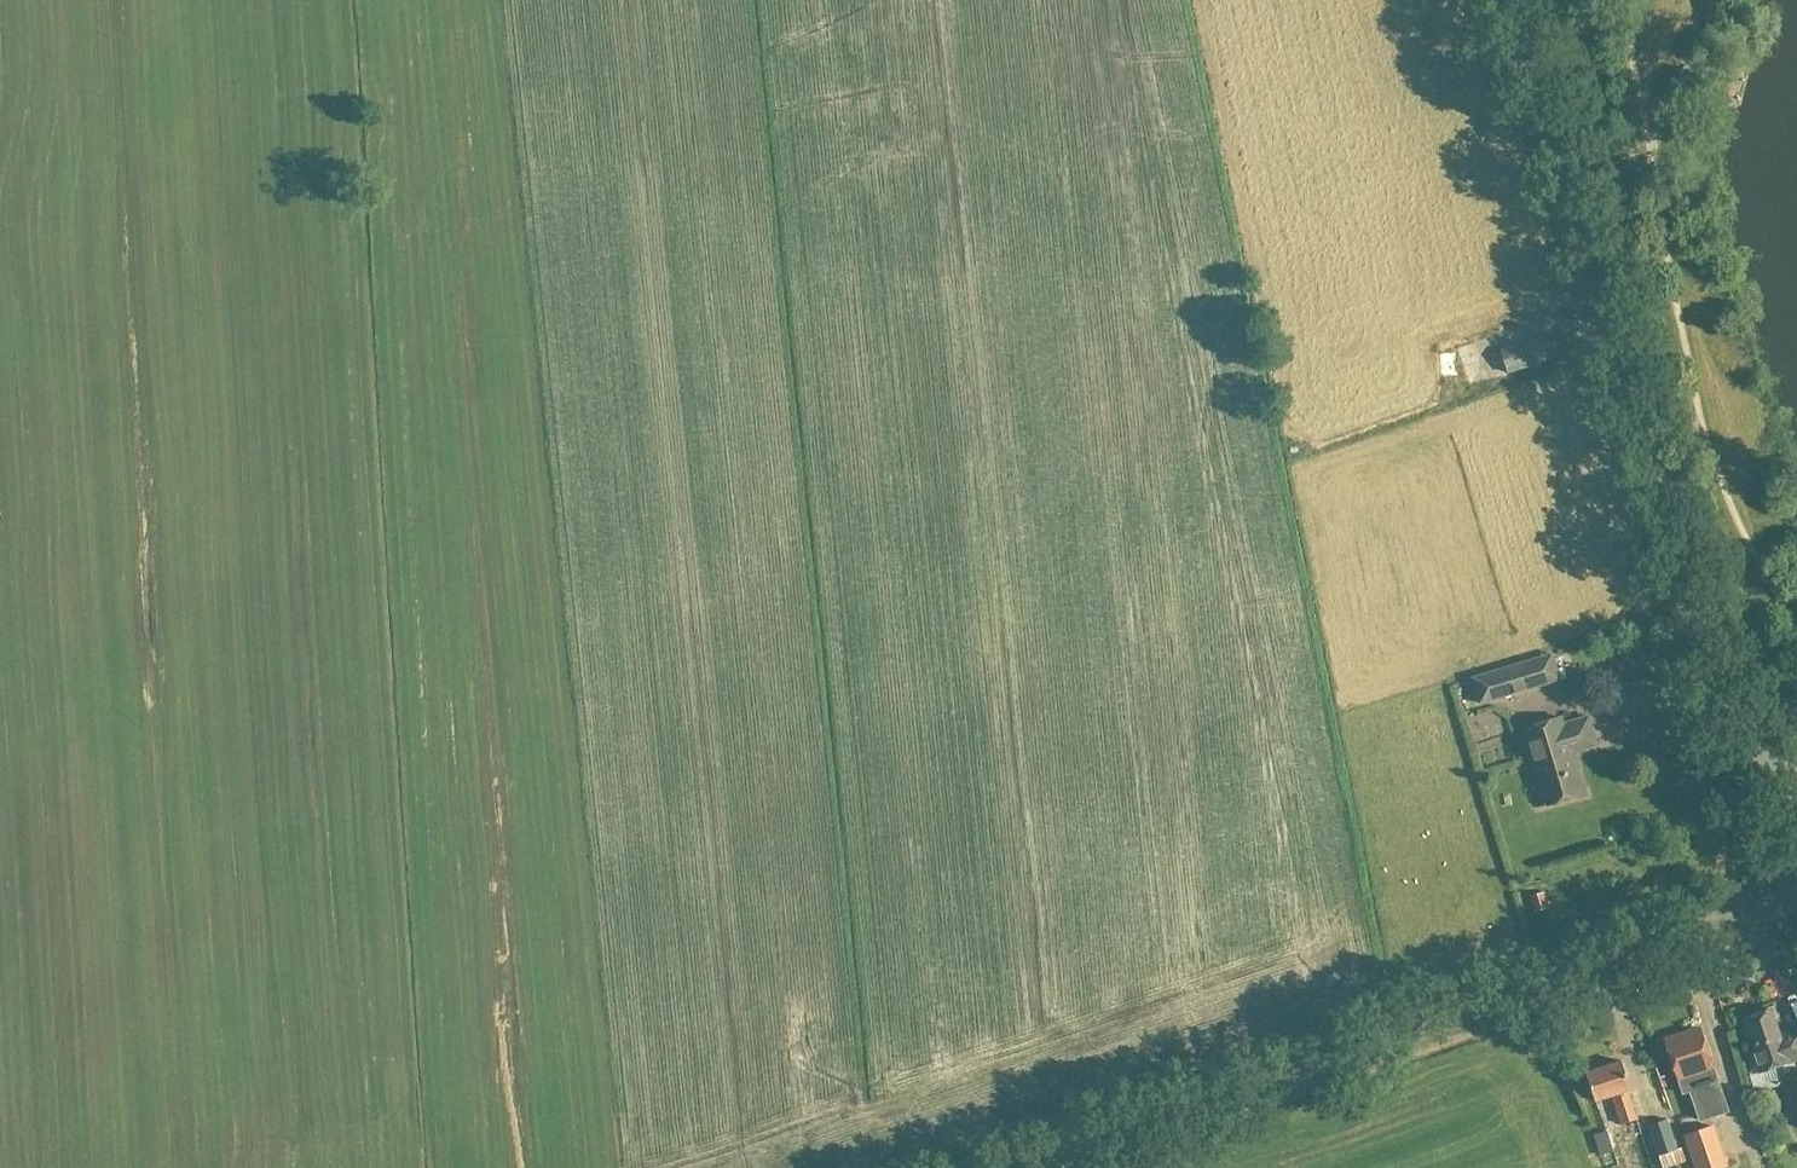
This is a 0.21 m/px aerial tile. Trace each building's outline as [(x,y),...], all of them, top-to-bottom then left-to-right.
[(1549,336),(1497,354),(1504,375),(1556,358),(1549,336)] [(1535,660),(1470,680),(1478,706),(1543,685),(1535,660)] [(1560,718),(1519,730),(1532,774),(1534,774),(1544,806),(1581,795),(1569,754),(1595,747),(1587,718),(1562,725),(1560,718)] [(1528,898),(1533,913),(1547,909),(1542,894),(1528,898)] [(1743,1020),(1754,1051),(1749,1053),(1756,1073),(1796,1060),(1796,1031),(1776,1038),(1771,1023),(1777,1021),(1771,1004),(1753,1010),(1755,1016),(1743,1020)] [(1697,1030),(1662,1041),(1680,1095),(1687,1092),(1698,1123),(1725,1114),(1697,1030)] [(1593,1103),(1610,1097),(1620,1127),(1636,1121),(1626,1092),(1628,1091),(1618,1063),(1583,1075),(1593,1103)] [(1777,1080),(1793,1128),(1796,1127),(1796,1073),(1777,1080)] [(1664,1121),(1646,1128),(1656,1157),(1674,1150),(1664,1121)] [(1710,1128),(1683,1138),(1694,1167),(1720,1167),(1724,1167),(1710,1128)] [(1603,1132),(1590,1138),(1597,1157),(1610,1153),(1603,1132)]
